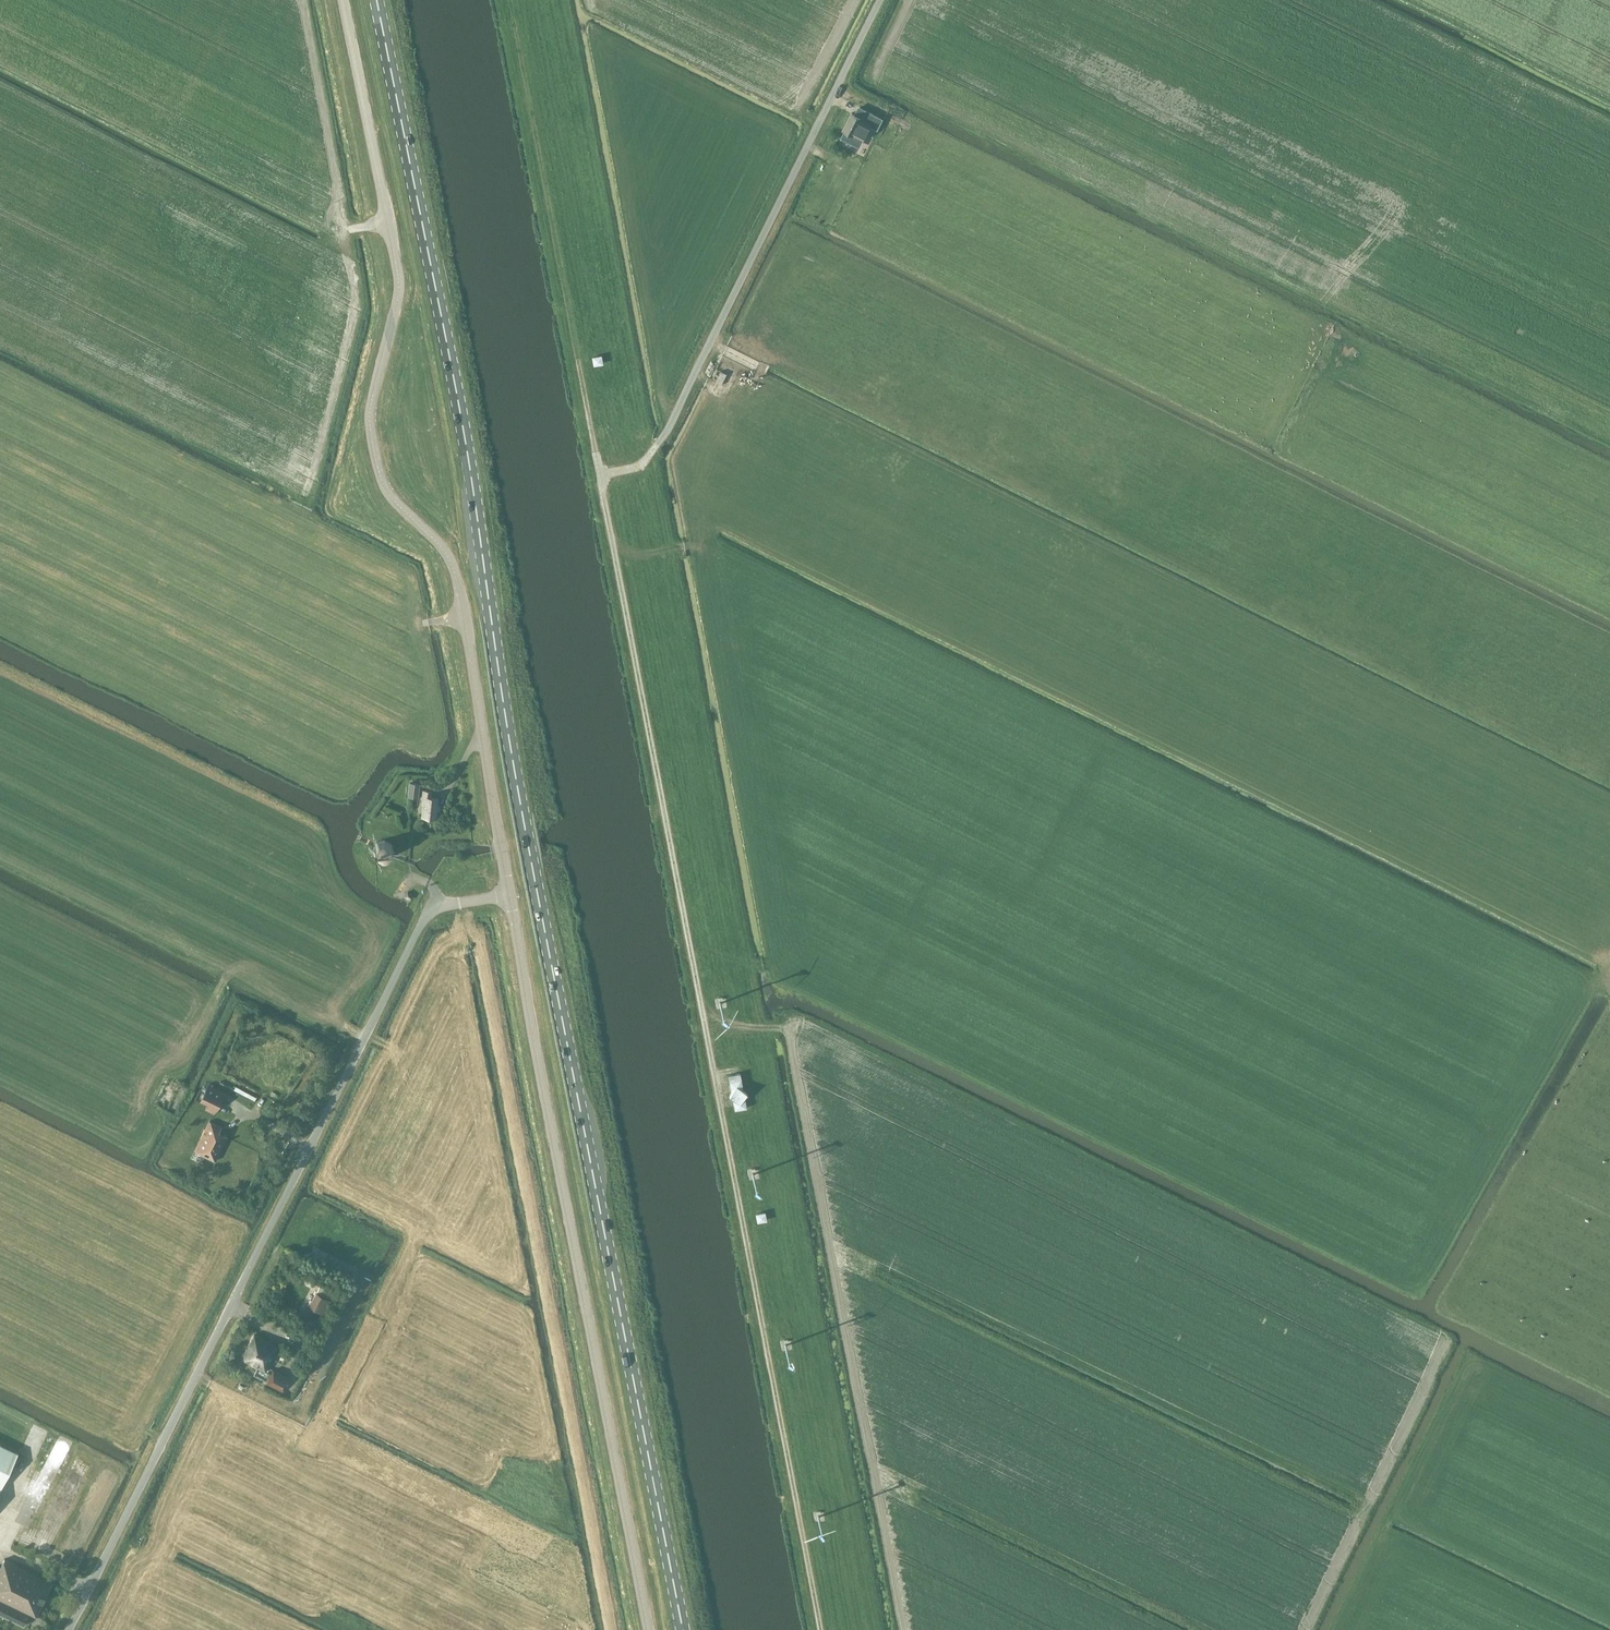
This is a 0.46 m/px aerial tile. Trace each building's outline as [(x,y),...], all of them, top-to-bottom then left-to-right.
[(859,107),(855,115),(862,118),(862,119),(872,124),(876,117),(859,107)] [(853,135),(854,134),(858,137),(864,126),(859,123),(862,119),(862,118),(855,115),(850,113),(841,129),(853,135)] [(593,366),(603,364),(601,355),(591,357),(593,366)] [(721,371),(715,382),(721,385),(727,374),(721,371)] [(420,784),(409,782),(407,797),(418,799),(420,784)] [(420,817),(431,818),(435,818),(438,797),(431,796),(431,791),(422,790),(420,801),(422,801),(420,817)] [(389,858),(390,857),(394,849),(389,841),(382,838),(376,841),(372,848),(375,857),(382,861),(389,858)] [(407,890),(403,896),(410,900),(414,895),(407,890)] [(734,1106),(734,1107),(734,1110),(746,1108),(744,1097),(746,1093),(743,1090),(740,1073),(728,1076),(731,1092),(729,1096),(732,1099),(734,1106)] [(216,1108),(217,1108),(224,1093),(207,1085),(199,1099),(208,1103),(205,1109),(214,1113),(216,1108)] [(220,1127),(208,1121),(194,1151),(214,1161),(226,1136),(222,1134),(222,1133),(218,1131),(220,1127)] [(765,1212),(755,1214),(757,1223),(767,1221),(765,1212)] [(319,1286),(316,1292),(331,1300),(334,1293),(319,1286)] [(316,1292),(308,1307),(324,1314),(331,1300),(316,1292)] [(254,1334),(240,1359),(265,1372),(278,1346),(254,1334)] [(273,1369),(266,1383),(282,1391),(289,1378),(273,1369)] [(17,1452),(0,1444),(0,1487),(17,1452)] [(52,1582),(3,1559),(0,1566),(0,1615),(24,1626),(30,1614),(36,1617),(52,1582)]
